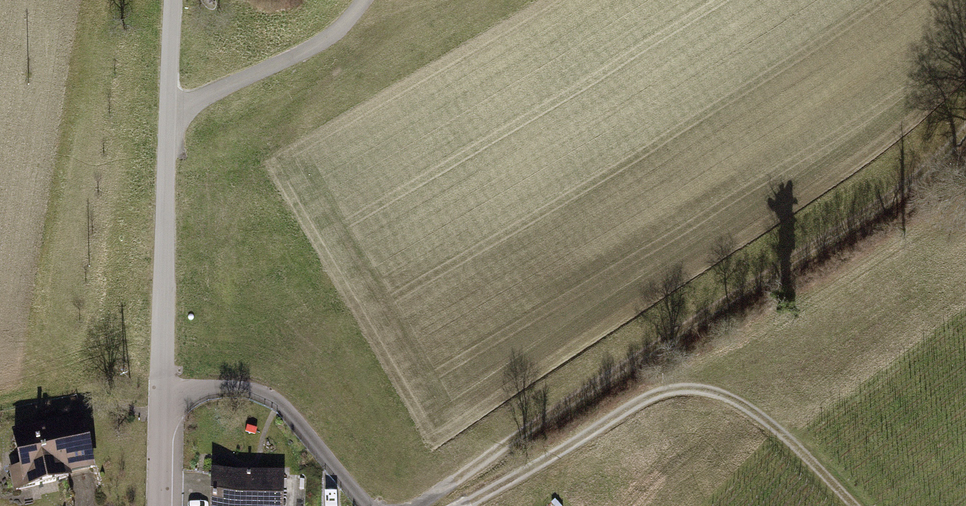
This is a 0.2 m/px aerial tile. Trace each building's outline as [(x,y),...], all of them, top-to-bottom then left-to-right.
[(90,422),(11,432),(17,476),(95,466),(90,422)] [(214,505),(291,505),(291,477),(213,478),(214,505)]
